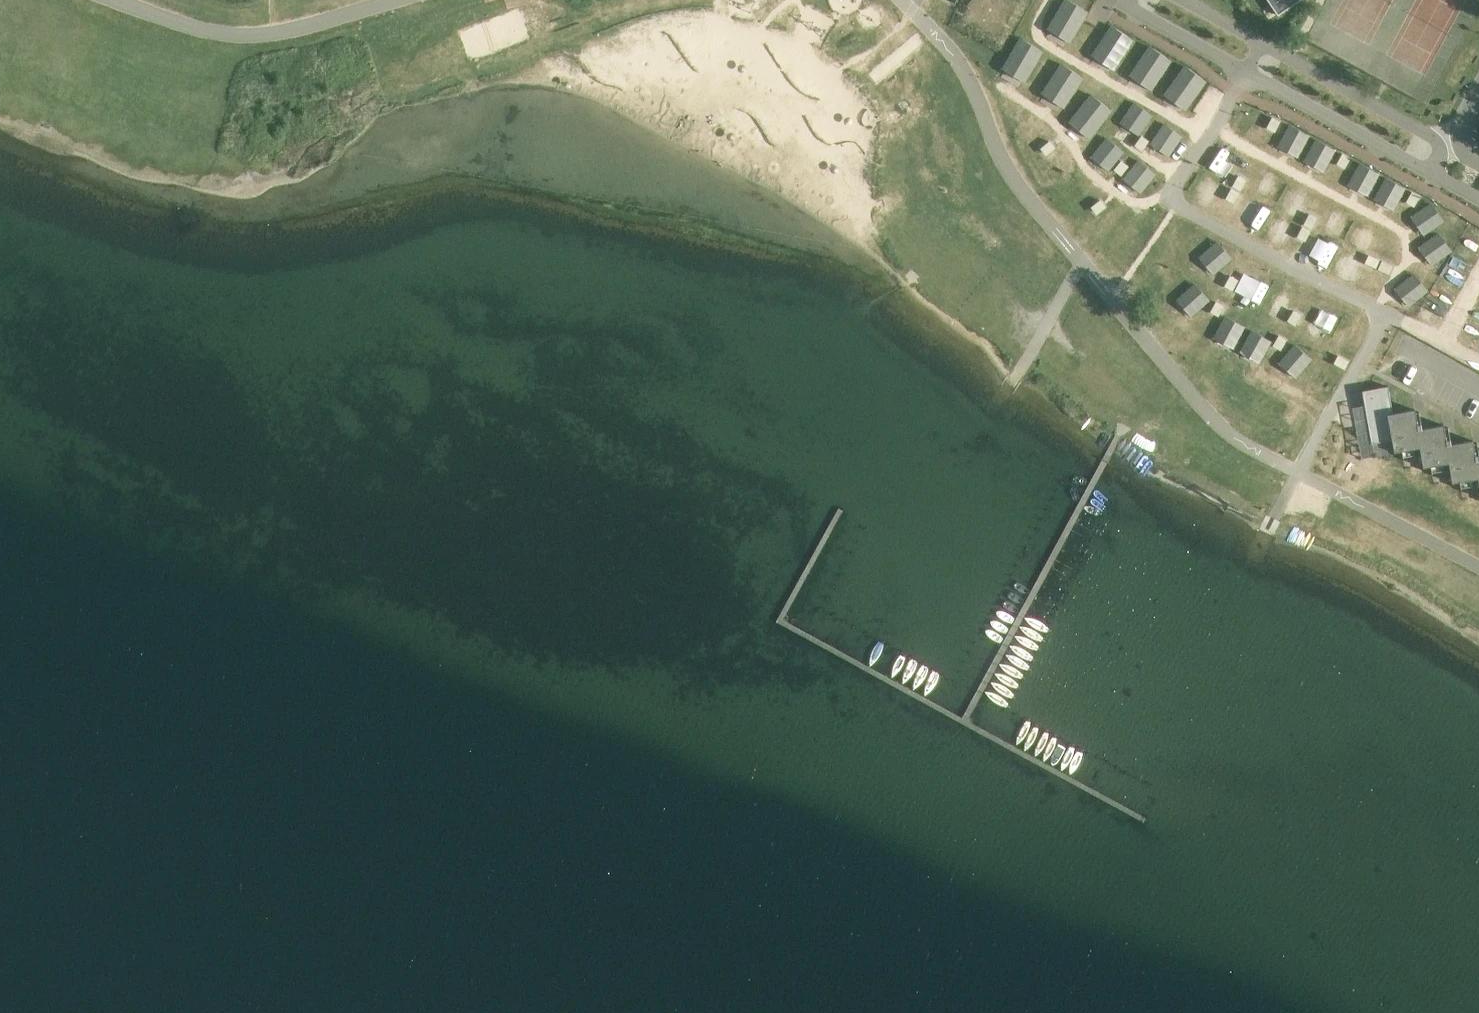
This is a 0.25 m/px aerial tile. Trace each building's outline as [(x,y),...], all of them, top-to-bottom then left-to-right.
[(1282,10),(1277,14),(1278,14),(1299,0),(1275,0),(1282,10)] [(1030,45),(1053,58),(1054,58),(1073,23),(1048,9),(1029,44),(1030,45)] [(1079,63),(1103,76),(1122,41),(1098,27),(1079,62),(1079,63)] [(1121,95),(1144,108),(1145,108),(1164,73),(1140,59),(1120,94),(1121,95)] [(1170,113),(1194,126),(1214,91),(1189,77),(1170,112),(1170,113)] [(1239,161),(1262,174),(1263,174),(1282,139),(1258,125),(1238,160),(1239,161)] [(1141,135),(1135,143),(1141,148),(1147,139),(1141,135)] [(1048,139),(1040,146),(1046,153),(1054,146),(1048,139)] [(1295,182),(1319,195),(1319,196),(1338,161),(1314,147),(1295,182)] [(1121,160),(1114,168),(1120,172),(1127,164),(1121,160)] [(1344,218),(1368,231),(1368,232),(1387,196),(1363,183),(1343,218),(1344,218)] [(1100,199),(1091,205),(1096,212),(1105,205),(1100,199)] [(1400,240),(1424,253),(1444,218),(1419,205),(1400,240)] [(1229,273),(1224,283),(1230,286),(1235,277),(1229,273)] [(1214,299),(1210,308),(1217,312),(1222,303),(1214,299)] [(1292,309),(1287,318),(1293,322),(1298,312),(1292,309)] [(1277,334),(1273,342),(1280,346),(1285,337),(1277,334)] [(1338,354),(1334,360),(1344,365),(1347,359),(1338,354)] [(1388,386),(1362,390),(1371,443),(1392,439),(1387,413),(1393,413),(1388,386)] [(1419,447),(1418,429),(1414,409),(1393,413),(1387,413),(1392,439),(1394,451),(1419,447)] [(1448,462),(1447,444),(1443,424),(1418,429),(1419,447),(1423,467),(1448,462)] [(1478,478),(1476,460),(1472,440),(1447,444),(1448,462),(1452,482),(1478,478)]
